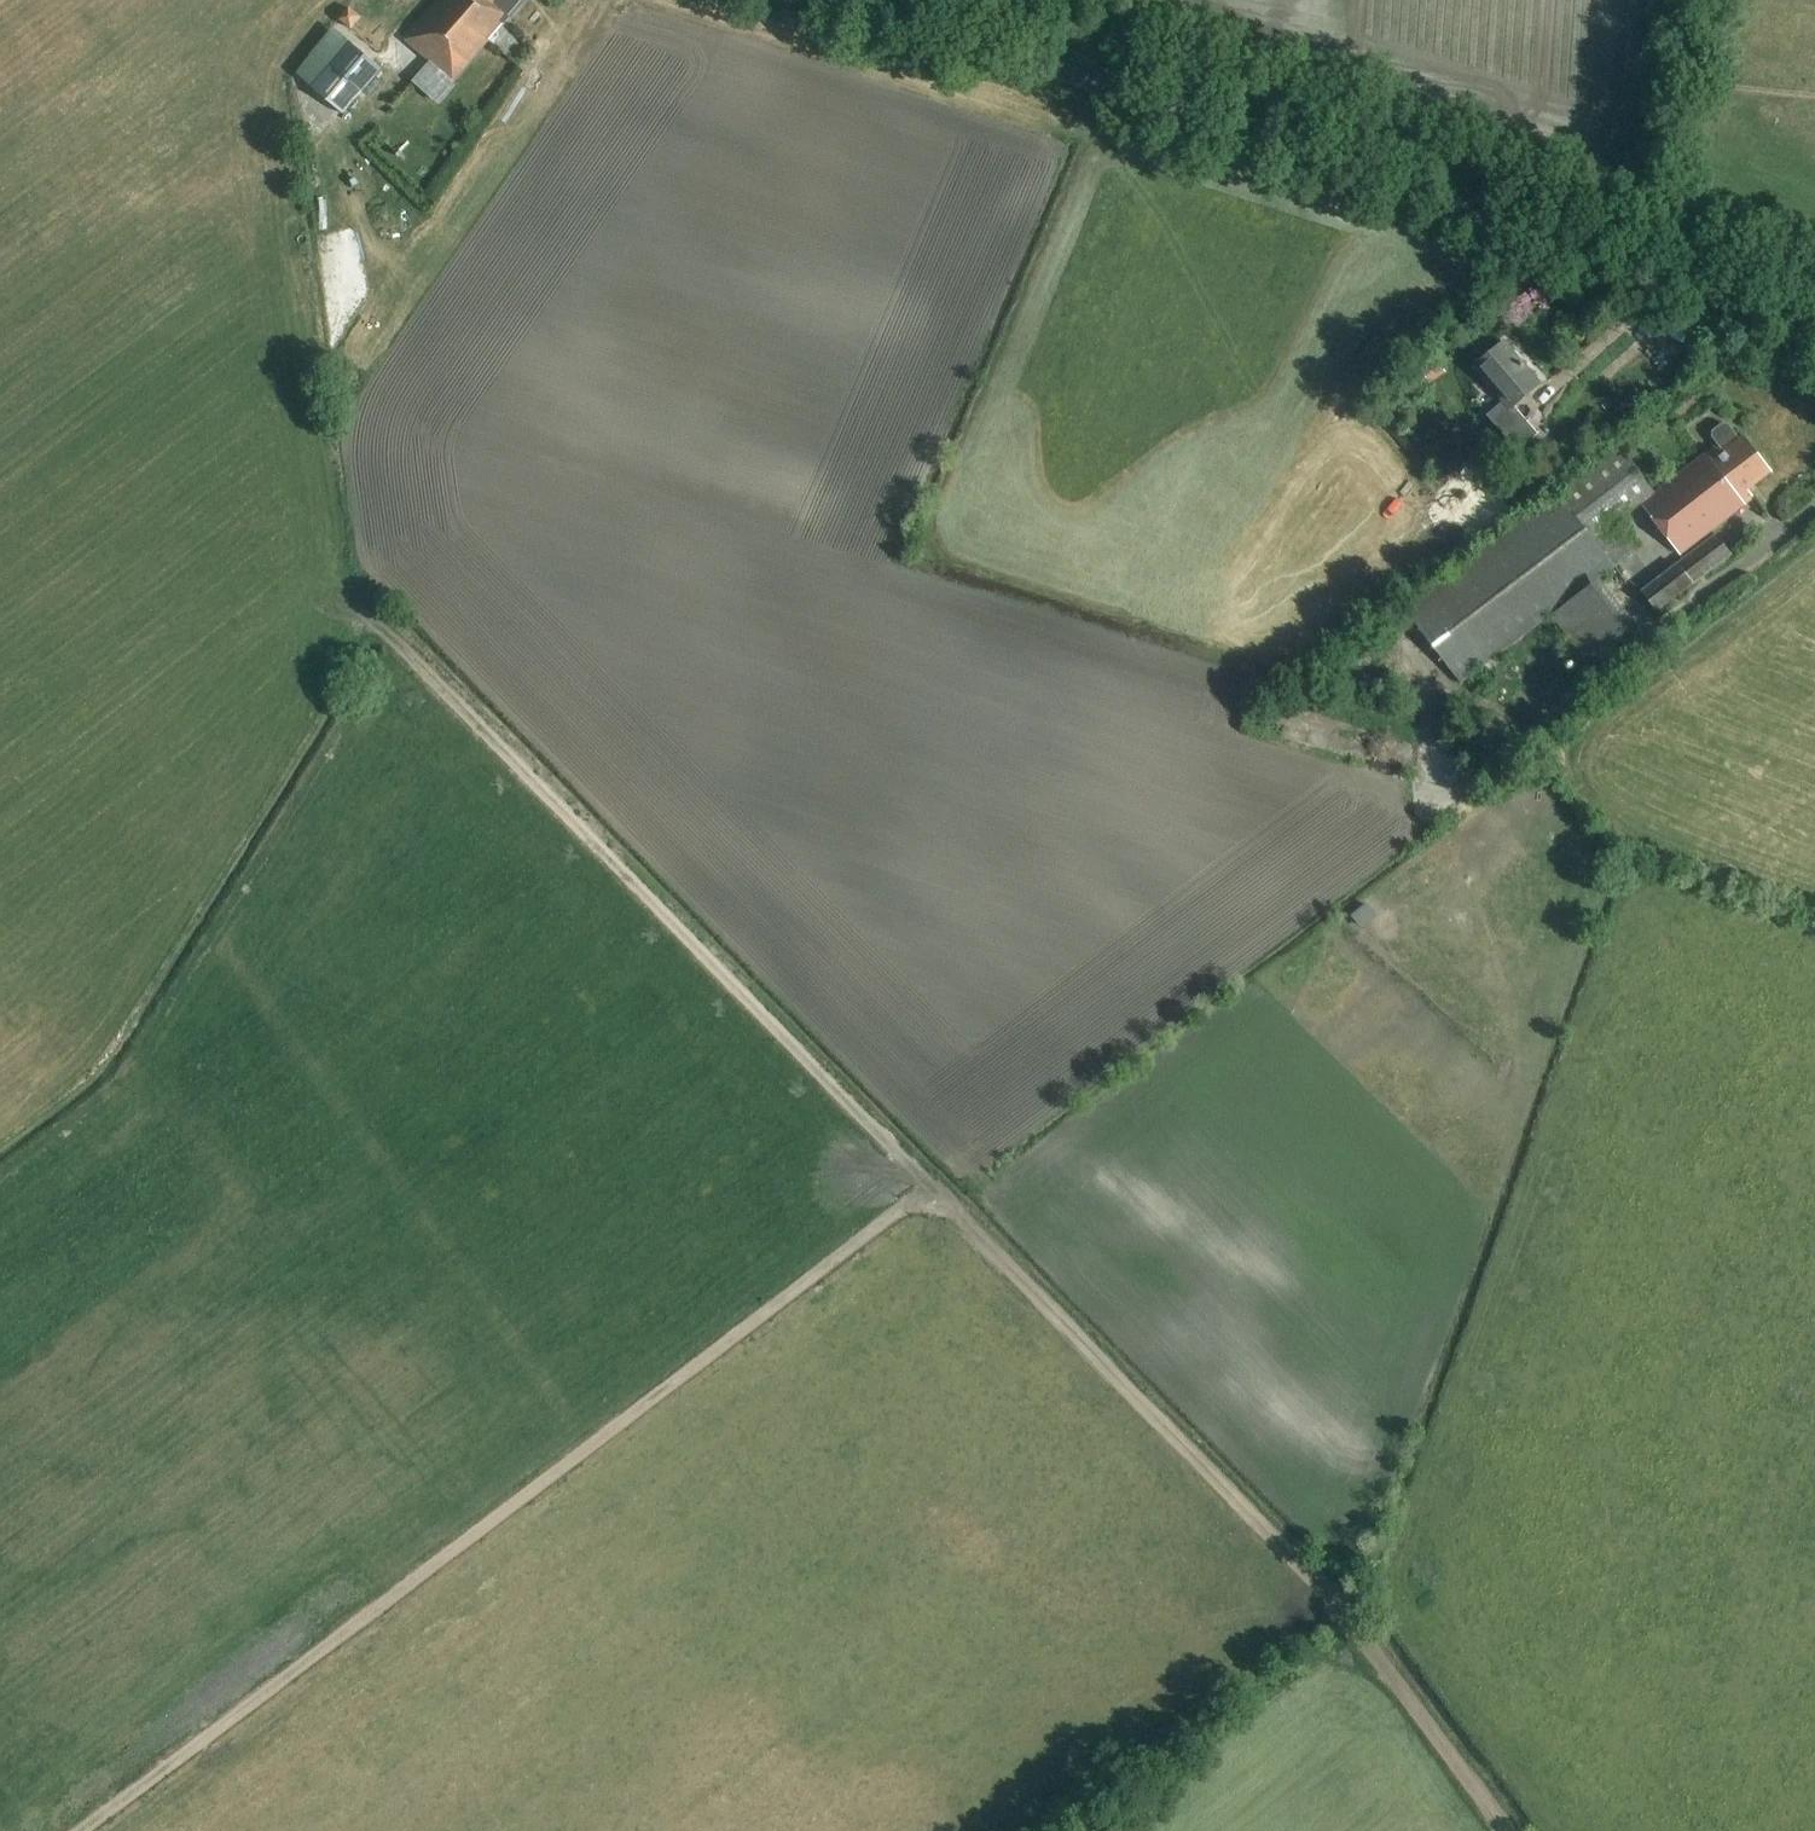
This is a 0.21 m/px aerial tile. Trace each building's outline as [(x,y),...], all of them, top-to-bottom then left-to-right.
[(509,18),(508,17),(522,0),(439,0),(405,39),(454,81),(509,18)] [(349,41),(311,86),(342,113),(381,68),(349,41)] [(1540,385),(1504,342),(1474,368),(1503,401),(1487,415),(1517,450),(1537,433),(1514,407),(1540,385)] [(1679,554),(1754,498),(1748,490),(1770,473),(1744,438),(1740,441),(1727,425),(1722,424),(1712,432),(1711,438),(1717,446),(1655,493),(1619,444),(1406,609),(1461,684),(1549,617),(1584,664),(1633,628),(1597,580),(1616,566),(1596,542),(1641,505),(1679,554)] [(1658,611),(1731,553),(1715,533),(1642,591),(1658,611)]
